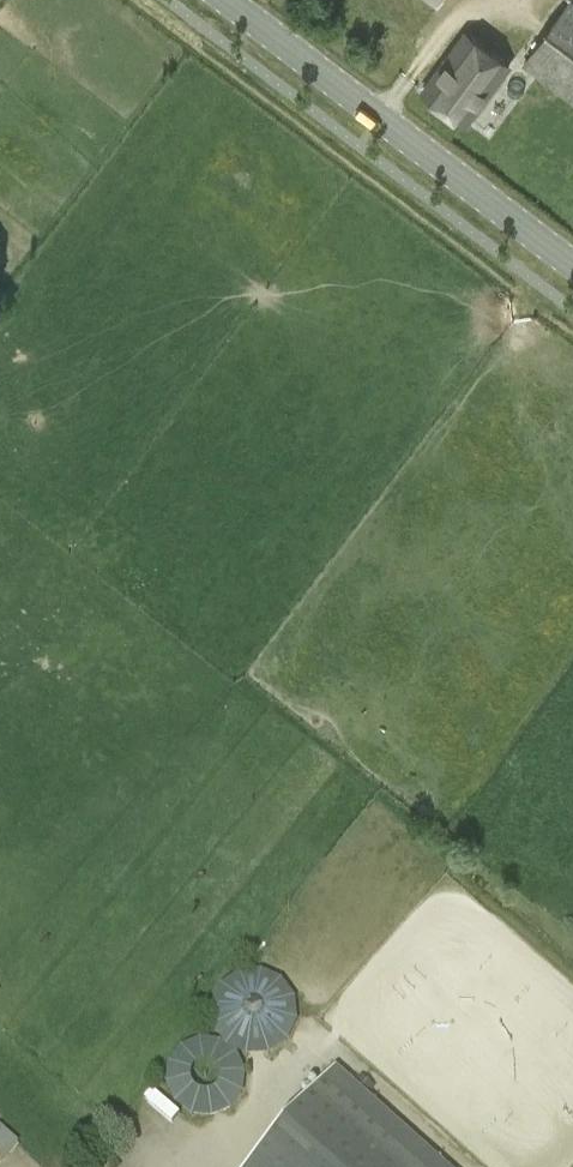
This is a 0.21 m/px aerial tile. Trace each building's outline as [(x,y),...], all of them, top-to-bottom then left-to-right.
[(523,62),(522,65),(572,103),(572,1),(572,0),(569,0),(523,62)] [(423,91),(466,123),(510,64),(467,32),(423,91)] [(246,1083),(243,1056),(284,1052),(295,1025),(292,983),(265,972),(223,976),(213,1001),(217,1039),(179,1043),(166,1073),(169,1105),(199,1117),(233,1114),(246,1083)] [(336,1070),(249,1166),(445,1166),(336,1070)] [(4,1162),(19,1144),(0,1128),(0,1159),(4,1162)]
